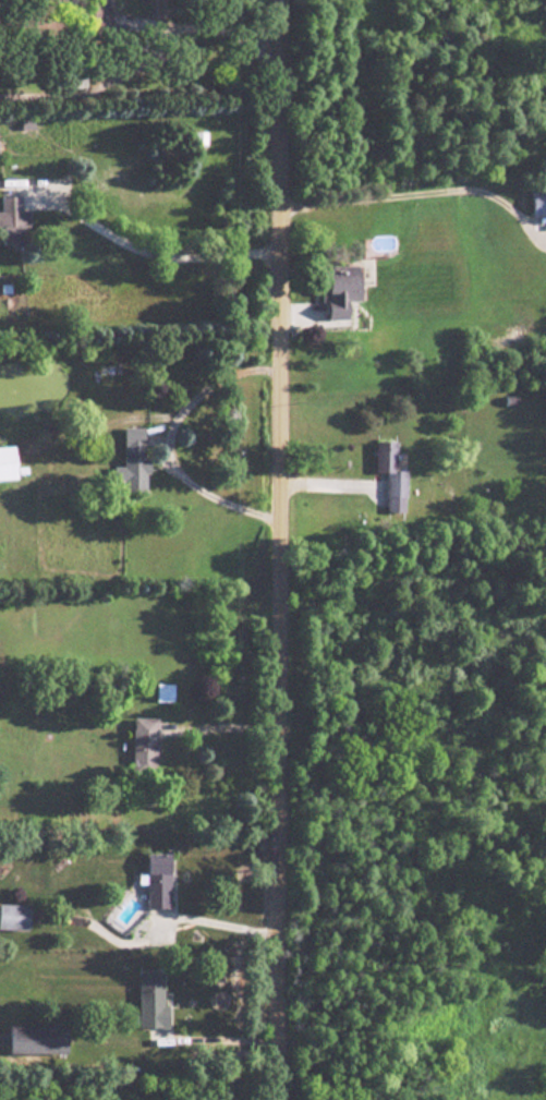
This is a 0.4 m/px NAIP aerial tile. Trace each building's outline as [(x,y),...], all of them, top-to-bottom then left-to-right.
[(532,191),(533,215),(545,214),(545,190),(532,191)] [(31,209),(25,209),(25,196),(1,196),(2,210),(0,210),(0,245),(32,244),(31,209)] [(356,318),(356,302),(369,302),(371,282),(354,282),(354,279),(326,279),(325,318),(356,318)] [(125,467),(116,467),(116,491),(148,492),(150,427),(126,426),(125,467)] [(398,442),(376,442),(376,472),(385,472),(384,511),(405,512),(407,471),(397,470),(398,442)] [(21,446),(0,447),(0,479),(22,478),(21,446)] [(174,684),(157,684),(157,702),(174,702),(174,684)] [(157,764),(157,723),(134,723),(134,764),(157,764)] [(148,909),(173,909),(173,855),(148,855),(148,909)] [(0,905),(0,931),(32,931),(32,905),(0,905)] [(138,975),(139,1028),(171,1027),(170,1007),(165,1007),(163,974),(138,975)] [(8,1054),(69,1054),(69,1027),(8,1027),(8,1054)]
